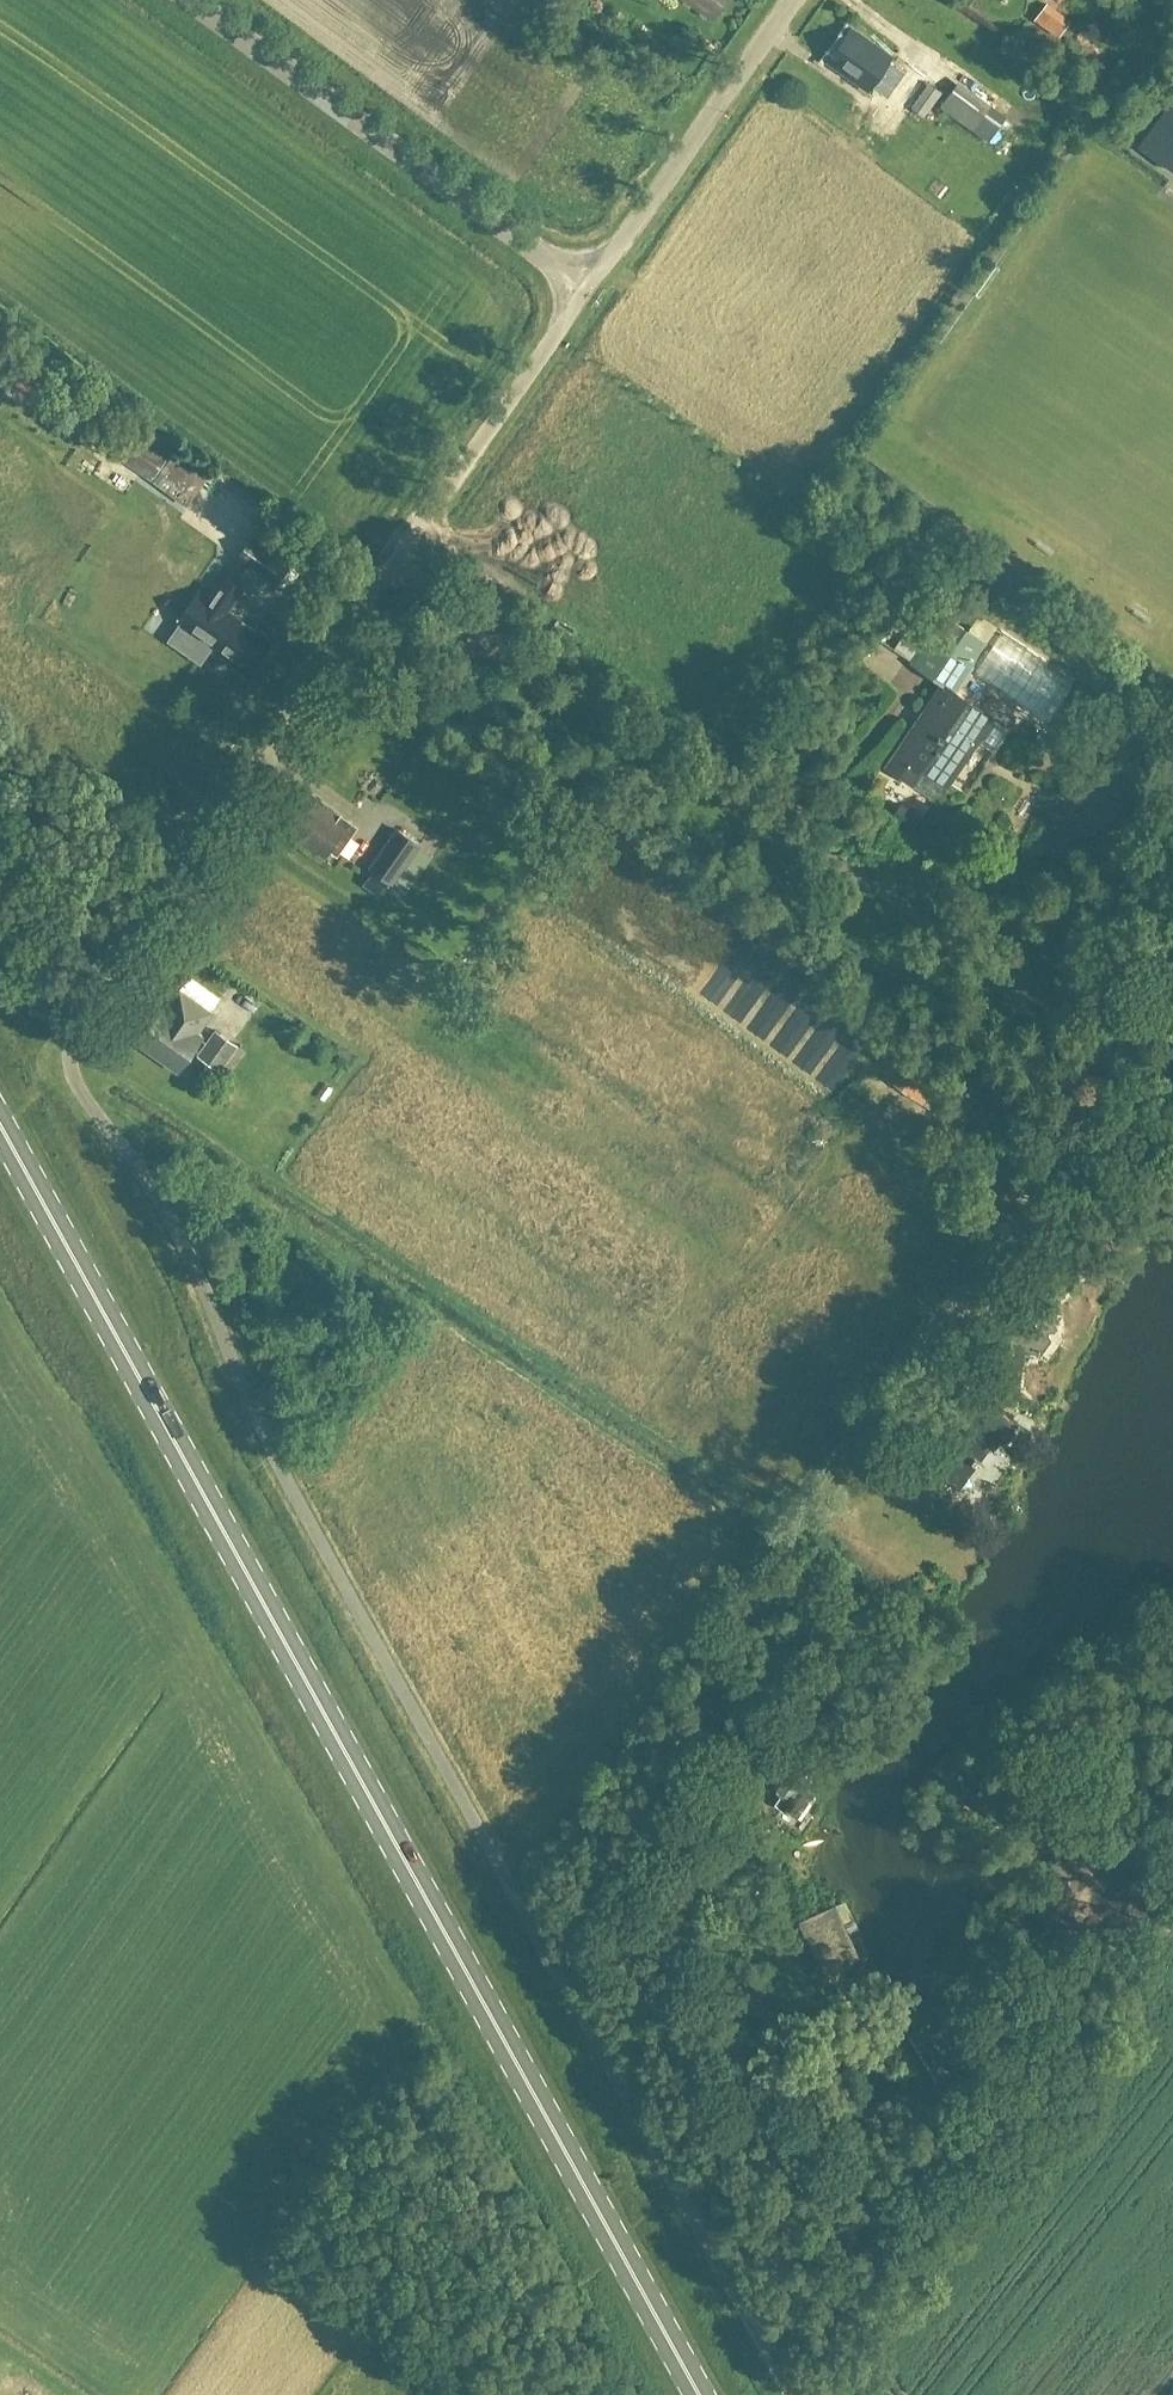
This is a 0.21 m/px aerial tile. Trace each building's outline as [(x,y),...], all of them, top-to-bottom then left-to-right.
[(727,0),(686,0),(713,19),(727,0)] [(1072,22),(1048,4),(1036,21),(1060,39),(1072,22)] [(891,122),(914,91),(884,69),(892,57),(852,28),(829,61),(868,90),(875,81),(886,89),(872,108),(891,122)] [(959,82),(940,107),(990,143),(1008,117),(959,82)] [(929,83),(911,109),(925,119),(943,93),(929,83)] [(1172,97),(1142,141),(1172,163),(1172,97)] [(139,472),(152,481),(176,446),(158,435),(152,445),(114,419),(98,443),(140,471),(139,472)] [(251,537),(237,557),(276,584),(290,565),(251,537)] [(272,642),(227,611),(243,589),(224,576),(208,599),(198,592),(176,624),(179,626),(169,641),(201,663),(210,649),(250,676),(272,642)] [(970,675),(989,645),(944,615),(919,653),(955,677),(960,669),(970,675)] [(946,783),(990,718),(942,686),(889,765),(913,781),(922,767),(946,783)] [(285,831),(324,859),(330,851),(336,856),(357,828),(345,820),(343,823),(309,798),(285,831)] [(420,845),(398,830),(371,869),(393,885),(420,845)] [(159,1010),(138,1041),(179,1070),(201,1039),(196,1036),(211,1014),(180,992),(171,1005),(173,1006),(167,1015),(159,1010)] [(219,1074),(238,1048),(217,1032),(198,1057),(219,1074)] [(923,1103),(939,1080),(898,1052),(882,1075),(923,1103)] [(1014,1315),(1004,1329),(1011,1334),(1010,1363),(1024,1364),(1024,1353),(1041,1354),(1052,1339),(1049,1330),(1062,1325),(1072,1311),(1060,1284),(1016,1303),(1014,1315)] [(995,1447),(1013,1421),(964,1386),(945,1412),(958,1420),(924,1467),(958,1491),(992,1444),(995,1447)] [(780,1797),(774,1805),(788,1814),(795,1804),(805,1811),(815,1796),(809,1792),(815,1784),(811,1781),(817,1771),(806,1764),(805,1766),(802,1764),(800,1768),(790,1761),(772,1786),(778,1790),(775,1794),(780,1797)] [(1110,1841),(1046,1933),(1060,1942),(1124,1850),(1110,1841)] [(868,1958),(837,1907),(803,1927),(820,1957),(807,1965),(818,1984),(832,1976),(833,1979),(868,1958)]
